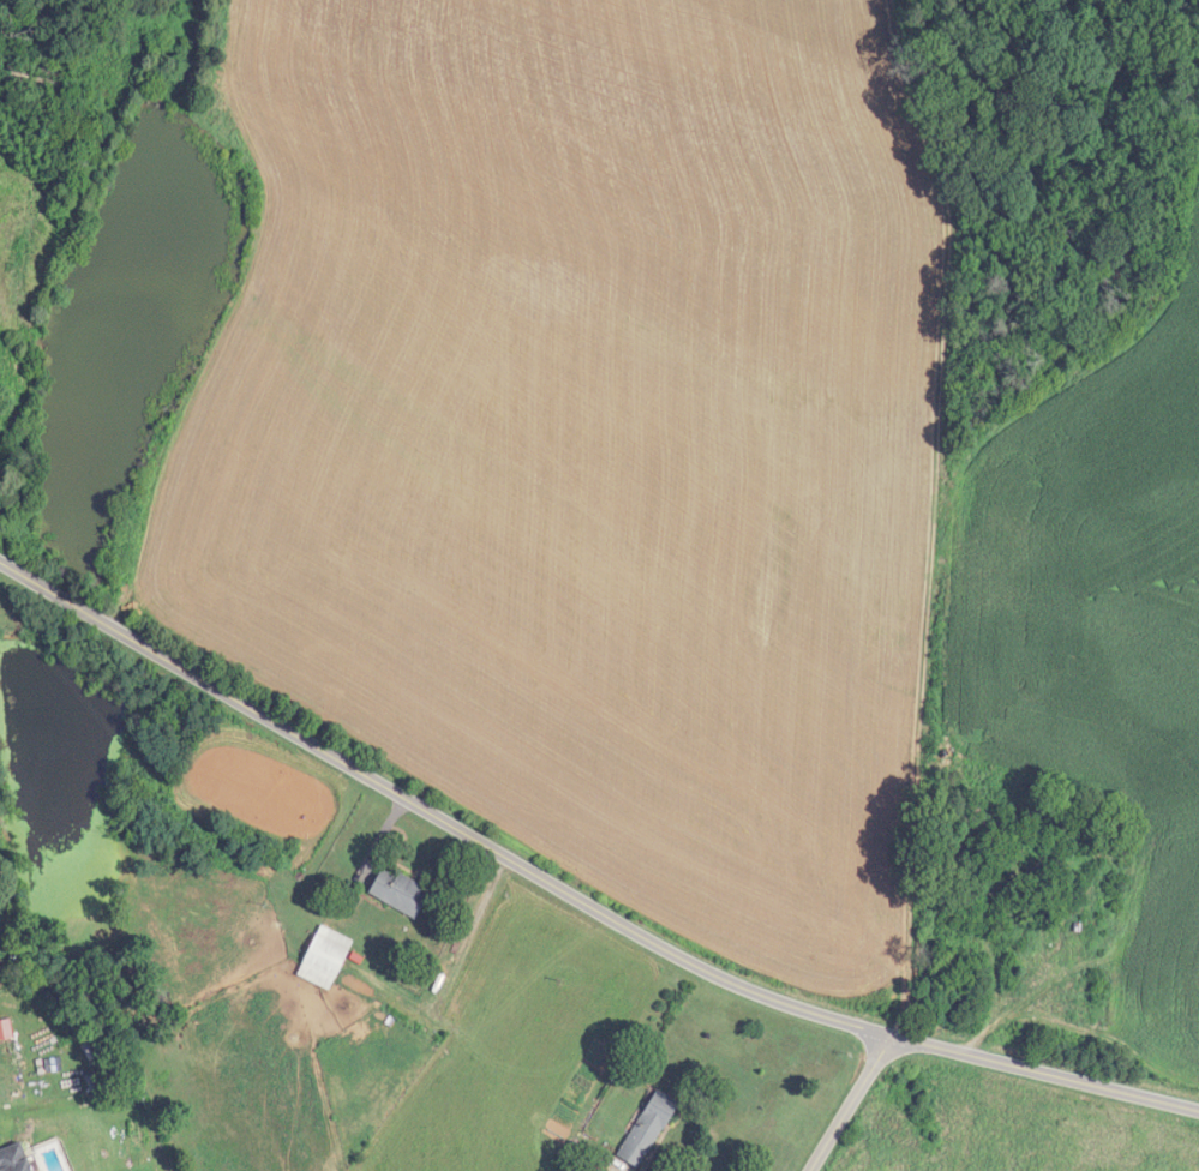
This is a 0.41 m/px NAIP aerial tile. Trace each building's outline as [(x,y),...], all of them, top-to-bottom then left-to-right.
[(371,894),(419,920),(434,892),(386,866),(371,894)] [(333,991),(355,939),(321,925),(299,977),(333,991)] [(620,1157),(643,1170),(681,1103),(658,1090),(620,1157)] [(25,1143),(0,1151),(0,1170),(34,1170),(25,1143)]
